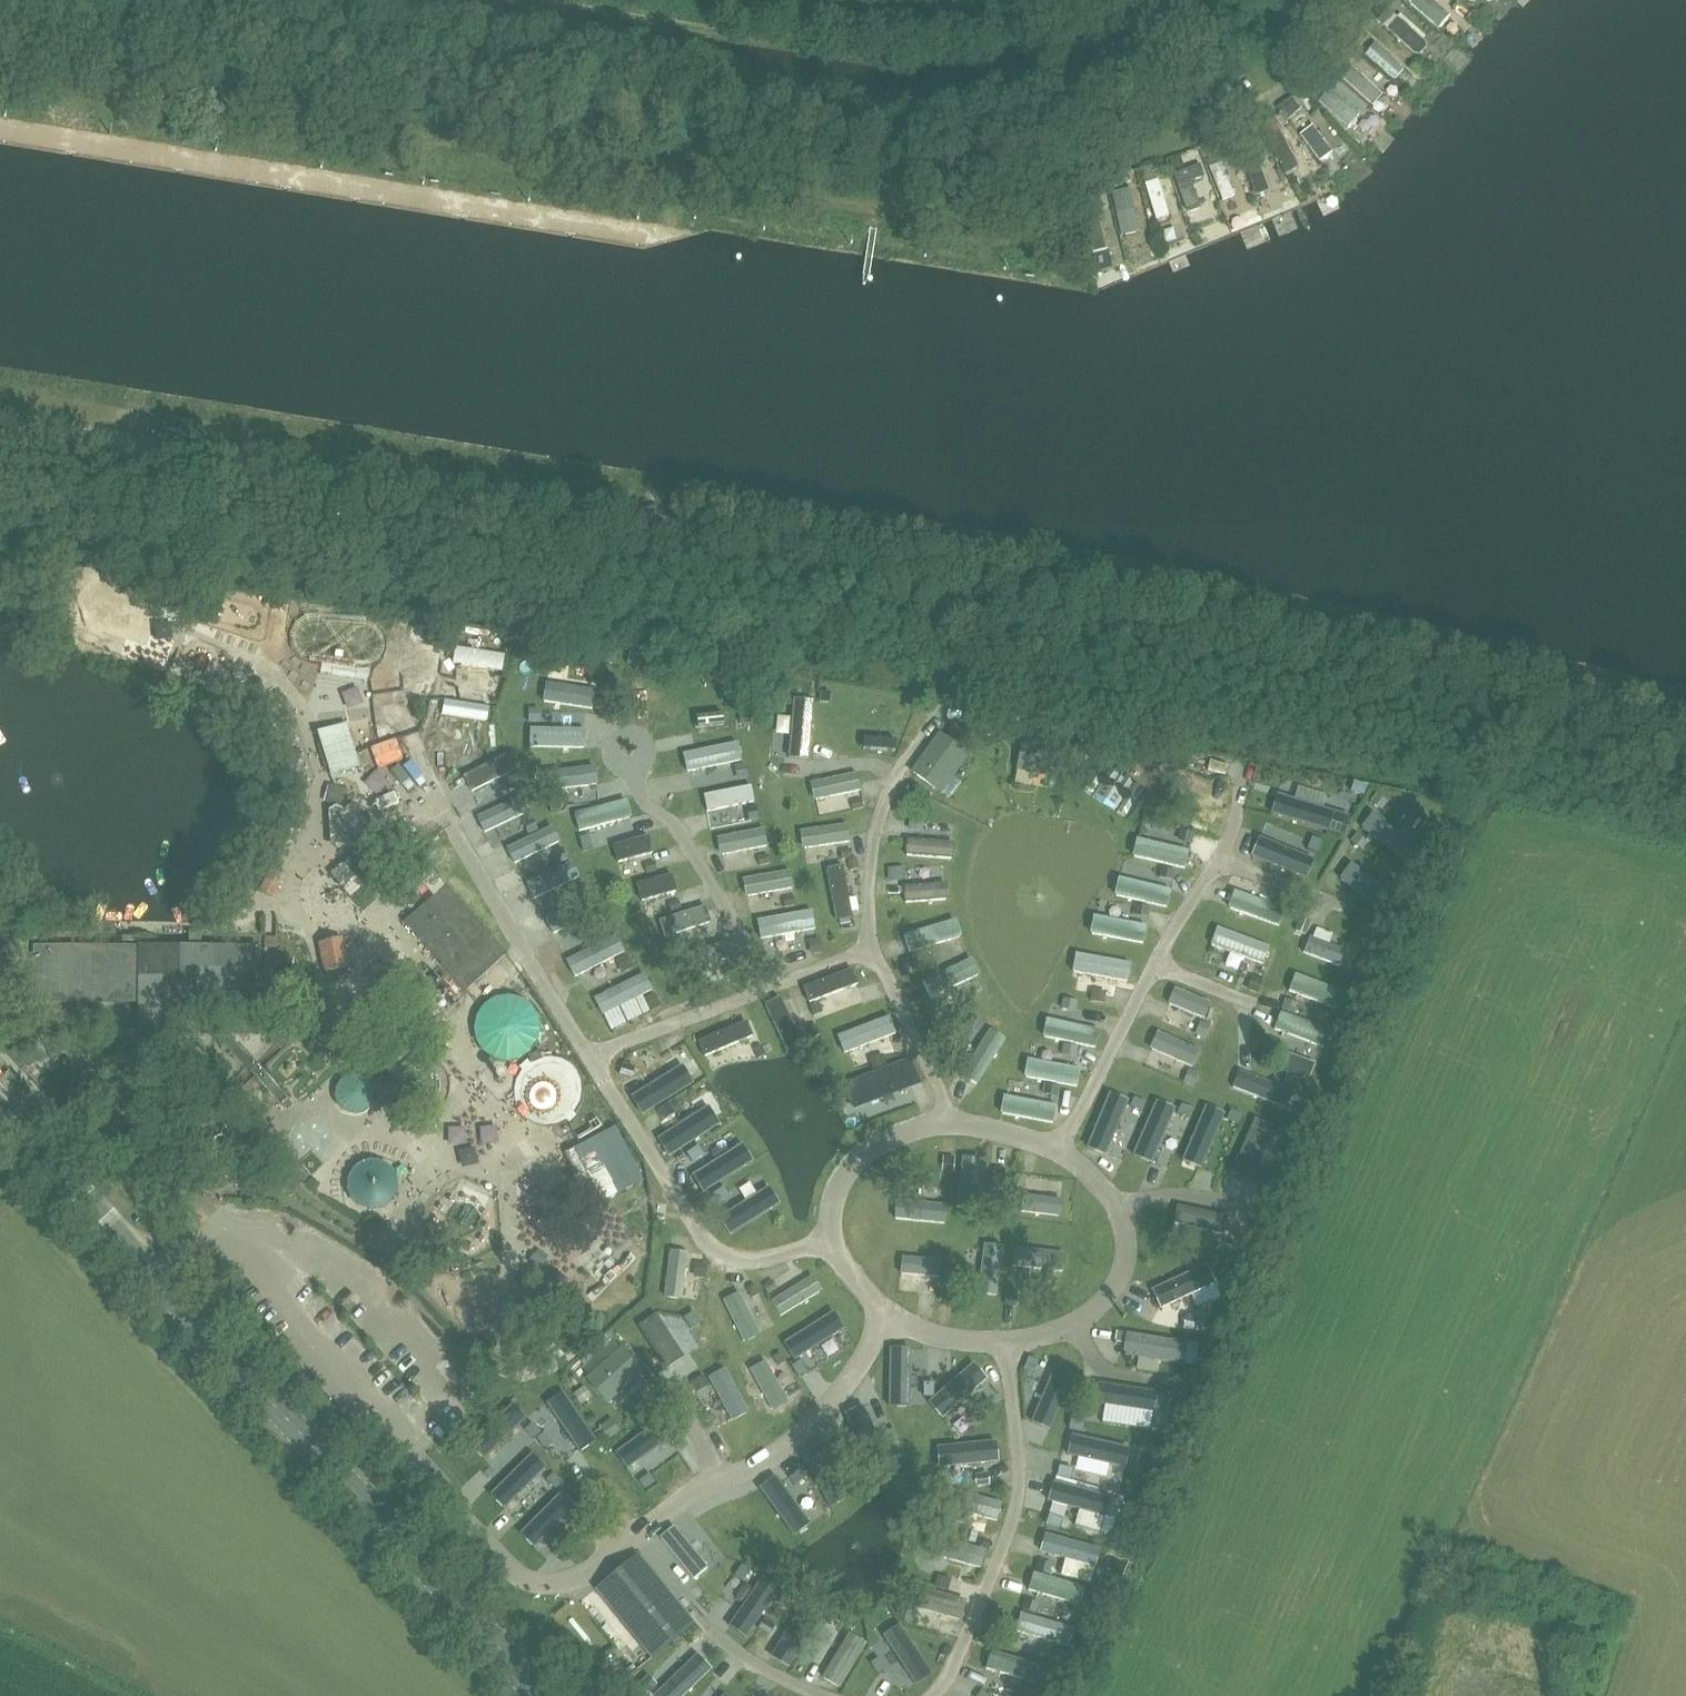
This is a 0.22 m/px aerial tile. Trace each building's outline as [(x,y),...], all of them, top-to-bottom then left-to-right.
[(1379,20),(1388,27),(1397,16),(1389,9),(1379,20)] [(1359,33),(1352,41),(1356,44),(1362,36),(1359,33)] [(1330,67),(1339,74),(1346,66),(1337,59),(1330,67)] [(1311,92),(1319,100),(1328,89),(1319,82),(1311,92)] [(1295,100),(1281,111),(1288,120),(1302,109),(1295,100)] [(1262,126),(1268,138),(1280,131),(1273,120),(1262,126)] [(1234,137),(1237,143),(1247,139),(1245,133),(1234,137)] [(1207,147),(1211,158),(1219,155),(1215,144),(1207,147)] [(1181,156),(1170,160),(1174,170),(1185,166),(1181,156)] [(1151,166),(1141,168),(1145,179),(1154,176),(1151,166)] [(1110,179),(1112,187),(1125,184),(1123,175),(1110,179)] [(1095,204),(1093,195),(1084,197),(1086,206),(1095,204)] [(546,684),(544,701),(592,709),(595,691),(546,684)] [(505,688),(502,698),(515,701),(518,691),(505,688)] [(821,692),(820,701),(829,702),(829,693),(821,692)] [(768,699),(767,713),(777,713),(778,700),(768,699)] [(794,700),(789,757),(808,759),(813,701),(794,700)] [(536,722),(537,709),(529,709),(528,722),(536,722)] [(741,711),(740,723),(751,724),(752,712),(741,711)] [(723,713),(693,716),(695,727),(724,724),(723,713)] [(1008,721),(1006,732),(1020,734),(1022,723),(1008,721)] [(361,765),(348,723),(318,732),(332,774),(361,765)] [(1071,728),(1051,725),(1049,738),(1068,742),(1071,728)] [(530,729),(529,746),(584,748),(584,730),(530,729)] [(940,735),(914,771),(937,788),(963,753),(957,748),(962,741),(951,733),(946,740),(940,735)] [(863,738),(863,749),(895,751),(896,740),(863,738)] [(1023,739),(1018,768),(1062,776),(1067,747),(1023,739)] [(737,743),(684,754),(687,771),(741,760),(737,743)] [(508,754),(464,776),(472,791),(515,769),(508,754)] [(1099,758),(1080,789),(1127,819),(1147,788),(1099,758)] [(744,764),(737,766),(739,778),(747,776),(744,764)] [(594,767),(545,773),(547,791),(596,784),(594,767)] [(527,783),(521,771),(512,776),(518,787),(527,783)] [(815,799),(860,790),(857,773),(812,782),(815,799)] [(1366,785),(1352,781),(1349,790),(1363,795),(1366,785)] [(331,786),(327,803),(349,809),(354,792),(331,786)] [(750,786),(704,795),(708,811),(753,802),(750,786)] [(1277,795),(1272,813),(1327,830),(1332,812),(1277,795)] [(1371,802),(1381,809),(1386,803),(1376,795),(1371,802)] [(522,796),(477,818),(484,832),(529,811),(522,796)] [(559,798),(549,799),(551,813),(560,811),(559,798)] [(851,801),(852,810),(863,807),(861,799),(851,801)] [(625,800),(575,814),(579,831),(629,818),(625,800)] [(748,808),(751,820),(759,818),(756,806),(748,808)] [(1371,813),(1361,827),(1400,856),(1410,843),(1371,813)] [(921,826),(922,818),(909,817),(909,825),(921,826)] [(525,821),(530,833),(537,829),(532,818),(525,821)] [(802,831),(804,848),(849,841),(847,824),(802,831)] [(551,827),(506,849),(514,864),(559,842),(551,827)] [(764,829),(719,837),(722,854),(767,845),(764,829)] [(1191,840),(1193,832),(1180,829),(1179,837),(1191,840)] [(380,832),(345,862),(364,885),(400,856),(380,832)] [(589,835),(579,837),(583,850),(592,848),(589,835)] [(647,835),(613,845),(618,862),(652,853),(647,835)] [(1356,835),(1351,841),(1361,849),(1366,843),(1356,835)] [(1311,836),(1307,849),(1316,852),(1321,840),(1311,836)] [(1259,838),(1252,855),(1305,878),(1313,860),(1259,838)] [(951,859),(952,843),(908,839),(906,855),(951,859)] [(1134,851),(1134,856),(1184,868),(1188,851),(1138,839),(1135,844),(1134,851)] [(555,851),(560,863),(567,860),(562,848),(555,851)] [(852,857),(850,849),(840,851),(841,859),(852,857)] [(769,863),(768,855),(757,857),(759,865),(769,863)] [(856,858),(849,859),(851,870),(858,869),(856,858)] [(436,895),(446,887),(422,859),(412,868),(436,895)] [(571,862),(526,884),(533,899),(579,877),(571,862)] [(644,864),(646,872),(657,869),(654,862),(644,864)] [(1350,864),(1340,877),(1379,907),(1389,893),(1350,864)] [(826,870),(836,919),(852,915),(843,867),(826,870)] [(902,876),(902,868),(889,869),(890,877),(902,876)] [(1159,877),(1172,880),(1174,871),(1161,868),(1159,877)] [(792,888),(789,871),(744,879),(747,896),(792,888)] [(642,901),(676,892),(671,874),(637,884),(642,901)] [(1116,890),(1116,895),(1166,907),(1170,890),(1120,878),(1117,883),(1116,890)] [(575,887),(580,898),(587,895),(582,884),(575,887)] [(945,900),(944,884),(904,886),(905,902),(945,900)] [(468,991),(507,956),(510,954),(448,885),(446,887),(436,895),(407,922),(468,991)] [(1230,903),(1229,908),(1278,926),(1284,910),(1235,892),(1232,896),(1230,903)] [(1278,905),(1287,908),(1291,895),(1283,892),(1278,905)] [(590,897),(545,919),(553,934),(597,912),(590,897)] [(795,905),(793,897),(783,899),(784,907),(795,905)] [(668,903),(670,911),(680,908),(678,901),(668,903)] [(1135,912),(1147,914),(1149,907),(1136,904),(1135,912)] [(705,906),(660,921),(665,937),(710,922),(705,906)] [(16,928),(0,911),(0,944),(16,928)] [(758,921),(761,938),(815,928),(811,911),(758,921)] [(1091,928),(1091,933),(1143,943),(1146,926),(1095,916),(1093,921),(1091,928)] [(1305,934),(1310,921),(1300,917),(1295,930),(1305,934)] [(593,921),(599,932),(606,929),(601,918),(593,921)] [(956,925),(954,921),(904,935),(909,952),(959,937),(958,932),(956,925)] [(1217,928),(1211,944),(1262,964),(1269,947),(1217,928)] [(567,960),(575,976),(623,952),(615,936),(567,960)] [(1338,966),(1344,950),(1309,936),(1303,952),(1338,966)] [(345,938),(319,943),(324,972),(350,967),(345,938)] [(818,940),(810,941),(812,952),(820,951),(818,940)] [(681,941),(671,945),(674,952),(684,949),(681,941)] [(687,971),(730,957),(725,942),(682,955),(687,971)] [(262,948),(28,947),(28,1000),(139,1001),(139,1013),(139,1032),(109,1032),(108,1067),(151,1067),(152,1054),(172,1054),(172,1032),(215,1032),(220,1032),(261,1033),(261,1014),(262,948)] [(1076,954),(1073,971),(1127,981),(1130,963),(1076,954)] [(910,955),(902,958),(906,971),(914,968),(910,955)] [(621,961),(626,971),(633,968),(629,957),(621,961)] [(973,964),(970,960),(923,982),(930,997),(977,975),(976,970),(973,964)] [(735,974),(732,966),(722,969),(725,977),(735,974)] [(850,969),(804,987),(810,1002),(856,985),(850,969)] [(595,998),(603,1014),(652,990),(644,974),(595,998)] [(1340,1004),(1342,998),(1343,993),(1294,974),(1288,990),(1337,1009),(1340,1004)] [(1252,979),(1248,989),(1256,992),(1260,982),(1252,979)] [(1210,1003),(1175,988),(1168,1003),(1204,1018),(1210,1003)] [(1091,1001),(1103,1002),(1104,994),(1092,993),(1091,1001)] [(657,996),(649,1000),(654,1010),(662,1006),(657,996)] [(802,1043),(780,998),(765,1006),(787,1050),(802,1043)] [(1074,1009),(1076,1001),(1064,999),(1062,1007),(1074,1009)] [(932,1001),(925,1005),(930,1017),(938,1013),(932,1001)] [(1297,1005),(1285,1001),(1282,1008),(1294,1012),(1297,1005)] [(816,1002),(808,1004),(812,1014),(820,1011),(816,1002)] [(41,1056),(25,1038),(33,1032),(24,1022),(18,1028),(18,1007),(0,1007),(0,1044),(3,1049),(25,1072),(41,1056)] [(1274,1029),(1323,1047),(1326,1042),(1328,1036),(1329,1031),(1280,1013),(1274,1029)] [(889,1016),(838,1036),(844,1052),(895,1033),(889,1016)] [(968,1024),(978,1030),(982,1023),(972,1017),(968,1024)] [(1044,1031),(1044,1036),(1095,1047),(1098,1030),(1048,1020),(1045,1024),(1044,1031)] [(745,1022),(699,1041),(705,1056),(751,1037),(745,1022)] [(1205,1039),(1210,1026),(1201,1023),(1197,1035),(1205,1039)] [(815,1024),(808,1028),(813,1037),(820,1034),(815,1024)] [(994,1033),(989,1031),(961,1075),(976,1084),(1003,1040),(1000,1037),(994,1033)] [(1192,1066),(1199,1050),(1158,1032),(1155,1037),(1152,1044),(1151,1049),(1192,1066)] [(1280,1052),(1283,1044),(1270,1039),(1267,1047),(1280,1052)] [(1075,1054),(1076,1046),(1064,1044),(1062,1052),(1075,1054)] [(762,1046),(752,1050),(756,1058),(766,1054),(762,1046)] [(880,1057),(870,1061),(873,1069),(883,1065),(880,1057)] [(910,1060),(845,1085),(853,1106),(918,1081),(910,1060)] [(1025,1071),(1026,1077),(1077,1086),(1080,1069),(1029,1060),(1027,1065),(1025,1071)] [(624,1064),(620,1075),(630,1078),(634,1067),(624,1064)] [(682,1066),(632,1097),(642,1113),(692,1083),(682,1066)] [(1198,1073),(1189,1070),(1184,1083),(1193,1086),(1198,1073)] [(1240,1070),(1234,1087),(1283,1104),(1289,1087),(1240,1070)] [(1286,1073),(1283,1083),(1295,1087),(1299,1077),(1286,1073)] [(1044,1093),(1057,1095),(1059,1087),(1046,1084),(1044,1093)] [(1109,1094),(1087,1147),(1105,1154),(1127,1101),(1109,1094)] [(1001,1108),(1002,1113),(1053,1123),(1056,1106),(1005,1096),(1003,1101),(1001,1108)] [(1134,1097),(1130,1106),(1142,1111),(1145,1102),(1134,1097)] [(1156,1101),(1133,1154),(1151,1162),(1174,1109),(1156,1101)] [(668,1104),(658,1110),(664,1119),(674,1113),(668,1104)] [(1181,1104),(1177,1113),(1189,1118),(1193,1109),(1181,1104)] [(708,1107),(658,1139),(669,1155),(718,1124),(708,1107)] [(1205,1107),(1183,1160),(1200,1167),(1223,1114),(1205,1107)] [(1230,1110),(1226,1119),(1238,1125),(1242,1116),(1230,1110)] [(151,1116),(133,1116),(133,1128),(151,1128),(151,1116)] [(1289,1124),(1278,1119),(1274,1126),(1286,1131),(1289,1124)] [(1257,1165),(1273,1129),(1273,1128),(1255,1120),(1232,1173),(1236,1174),(1236,1173),(1250,1179),(1256,1165),(1257,1166),(1257,1165)] [(618,1136),(612,1125),(600,1132),(564,1152),(592,1204),(608,1195),(641,1177),(618,1136)] [(742,1145),(693,1176),(703,1192),(752,1161),(742,1145)] [(698,1146),(687,1153),(691,1161),(703,1154),(698,1146)] [(945,1157),(944,1168),(952,1169),(954,1158),(945,1157)] [(962,1158),(956,1207),(974,1209),(980,1160),(962,1158)] [(355,1170),(350,1177),(348,1185),(348,1194),(352,1202),(357,1208),(365,1212),(374,1213),(382,1212),(389,1208),(394,1202),(397,1195),(398,1187),(396,1179),(392,1172),(386,1166),(379,1163),(371,1163),(362,1165),(355,1170)] [(995,1167),(993,1178),(1002,1179),(1003,1168),(995,1167)] [(1016,1175),(1015,1189),(1025,1190),(1026,1176),(1016,1175)] [(724,1187),(712,1194),(717,1202),(729,1195),(724,1187)] [(769,1187),(719,1218),(729,1234),(779,1204),(769,1187)] [(1060,1199),(1023,1195),(1021,1211),(1058,1216),(1060,1199)] [(897,1201),(895,1218),(944,1223),(946,1206),(897,1201)] [(1178,1205),(1174,1224),(1223,1234),(1227,1216),(1178,1205)] [(984,1244),(978,1292),(995,1294),(1002,1246),(984,1244)] [(1244,1247),(1242,1257),(1252,1259),(1254,1249),(1244,1247)] [(1015,1248),(1013,1265),(1062,1271),(1064,1254),(1015,1248)] [(670,1250),(664,1295),(682,1297),(687,1252),(670,1250)] [(940,1261),(902,1257),(901,1273),(939,1277),(940,1261)] [(1213,1283),(1205,1264),(1152,1289),(1161,1308),(1213,1283)] [(951,1286),(952,1273),(941,1272),(941,1286),(951,1286)] [(771,1301),(780,1316),(819,1292),(810,1277),(771,1301)] [(763,1285),(767,1293),(776,1287),(772,1280),(763,1285)] [(752,1298),(759,1294),(754,1284),(747,1288),(752,1298)] [(759,1333),(739,1292),(723,1300),(743,1340),(759,1333)] [(1005,1293),(1004,1304),(1012,1305),(1014,1294),(1005,1293)] [(698,1323),(691,1312),(683,1317),(690,1328),(698,1323)] [(639,1326),(666,1367),(682,1357),(655,1315),(639,1326)] [(826,1315),(783,1339),(792,1354),(835,1331),(826,1315)] [(1185,1317),(1183,1328),(1195,1329),(1197,1319),(1185,1317)] [(1127,1344),(1129,1334),(1120,1333),(1118,1343),(1127,1344)] [(1187,1348),(1186,1343),(1135,1335),(1132,1352),(1184,1360),(1186,1355),(1187,1348)] [(621,1348),(588,1378),(593,1384),(593,1387),(599,1394),(603,1395),(607,1400),(641,1370),(621,1348)] [(890,1348),(889,1406),(908,1406),(909,1349),(890,1348)] [(786,1362),(781,1352),(773,1356),(778,1365),(786,1362)] [(797,1356),(790,1360),(795,1370),(803,1366),(797,1356)] [(772,1409),(787,1401),(765,1360),(750,1368),(772,1409)] [(1032,1362),(1026,1374),(1034,1378),(1041,1366),(1032,1362)] [(973,1364),(929,1403),(942,1417),(985,1378),(973,1364)] [(1055,1367),(1032,1422),(1049,1429),(1072,1375),(1055,1367)] [(724,1368),(708,1376),(732,1420),(747,1412),(724,1368)] [(691,1381),(695,1389),(705,1383),(701,1376),(691,1381)] [(924,1383),(924,1396),(933,1396),(933,1383),(924,1383)] [(1098,1384),(1095,1403),(1104,1404),(1101,1420),(1149,1427),(1151,1411),(1152,1411),(1155,1392),(1098,1384)] [(563,1392),(547,1403),(580,1451),(595,1441),(563,1392)] [(987,1400),(978,1408),(983,1414),(992,1406),(987,1400)] [(512,1404),(471,1445),(484,1458),(526,1418),(512,1404)] [(863,1406),(845,1413),(867,1467),(885,1460),(863,1406)] [(663,1419),(616,1453),(627,1468),(675,1434),(663,1419)] [(1071,1419),(1069,1429),(1083,1431),(1084,1421),(1071,1419)] [(612,1420),(600,1428),(609,1441),(621,1433),(612,1420)] [(532,1423),(524,1430),(534,1439),(541,1432),(532,1423)] [(893,1428),(884,1432),(889,1444),(898,1440),(893,1428)] [(545,1432),(537,1437),(544,1448),(552,1443),(545,1432)] [(1072,1436),(1068,1454),(1124,1467),(1128,1448),(1072,1436)] [(998,1461),(996,1442),(937,1447),(939,1467),(998,1461)] [(819,1446),(802,1456),(830,1506),(847,1497),(819,1446)] [(531,1453),(491,1495),(504,1508),(545,1467),(531,1453)] [(1060,1467),(1057,1477),(1069,1480),(1072,1469),(1060,1467)] [(799,1470),(789,1478),(794,1486),(805,1478),(799,1470)] [(863,1471),(854,1476),(861,1488),(869,1483),(863,1471)] [(553,1473),(546,1480),(555,1489),(562,1482),(553,1473)] [(649,1473),(638,1481),(644,1489),(655,1481),(649,1473)] [(989,1484),(988,1474),(976,1474),(977,1486),(989,1484)] [(775,1477),(759,1488),(793,1535),(809,1523),(775,1477)] [(1053,1482),(1048,1501),(1104,1516),(1109,1498),(1053,1482)] [(948,1489),(944,1506),(996,1521),(1001,1503),(948,1489)] [(561,1492),(520,1534),(534,1547),(575,1506),(561,1492)] [(582,1513),(575,1520),(584,1530),(591,1522),(582,1513)] [(1061,1520),(1048,1515),(1044,1525),(1058,1530),(1061,1520)] [(1029,1524),(1027,1534),(1039,1538),(1042,1528),(1029,1524)] [(675,1527),(661,1539),(694,1579),(707,1568),(675,1527)] [(964,1529),(961,1537),(973,1540),(975,1532),(964,1529)] [(1098,1550),(1045,1535),(1041,1551),(1093,1565),(1098,1550)] [(932,1536),(927,1553),(980,1568),(985,1551),(932,1536)] [(637,1554),(595,1588),(652,1658),(694,1624),(637,1554)] [(1050,1566),(1038,1563),(1036,1570),(1048,1573),(1050,1566)] [(742,1565),(734,1575),(742,1581),(750,1570),(742,1565)] [(1033,1573),(1028,1590),(1078,1604),(1080,1600),(1082,1593),(1083,1588),(1034,1574),(1033,1573)] [(936,1577),(934,1585),(945,1588),(947,1580),(936,1577)] [(762,1578),(729,1626),(745,1637),(778,1589),(762,1578)] [(964,1602),(917,1588),(912,1606),(960,1619),(964,1602)] [(1037,1604),(1025,1601),(1023,1609),(1035,1612),(1037,1604)] [(802,1606),(772,1656),(788,1666),(819,1616),(802,1606)] [(914,1625),(917,1614),(908,1610),(904,1622),(914,1625)] [(1021,1614),(1016,1631),(1069,1646),(1073,1629),(1021,1614)] [(765,1619),(758,1629),(768,1635),(774,1625),(765,1619)] [(900,1625),(883,1635),(915,1684),(931,1674),(900,1625)] [(822,1631),(814,1643),(822,1647),(830,1635),(822,1631)] [(864,1644),(849,1635),(823,1678),(839,1687),(864,1644)] [(1057,1648),(1054,1659),(1062,1662),(1066,1650),(1057,1648)] [(1036,1682),(1040,1666),(990,1652),(986,1668),(1036,1682)] [(697,1654),(655,1695),(656,1695),(682,1695),(711,1668),(697,1654)] [(878,1657),(870,1663),(877,1674),(886,1668),(878,1657)] [(648,1693),(656,1685),(648,1676),(639,1684),(648,1693)]
